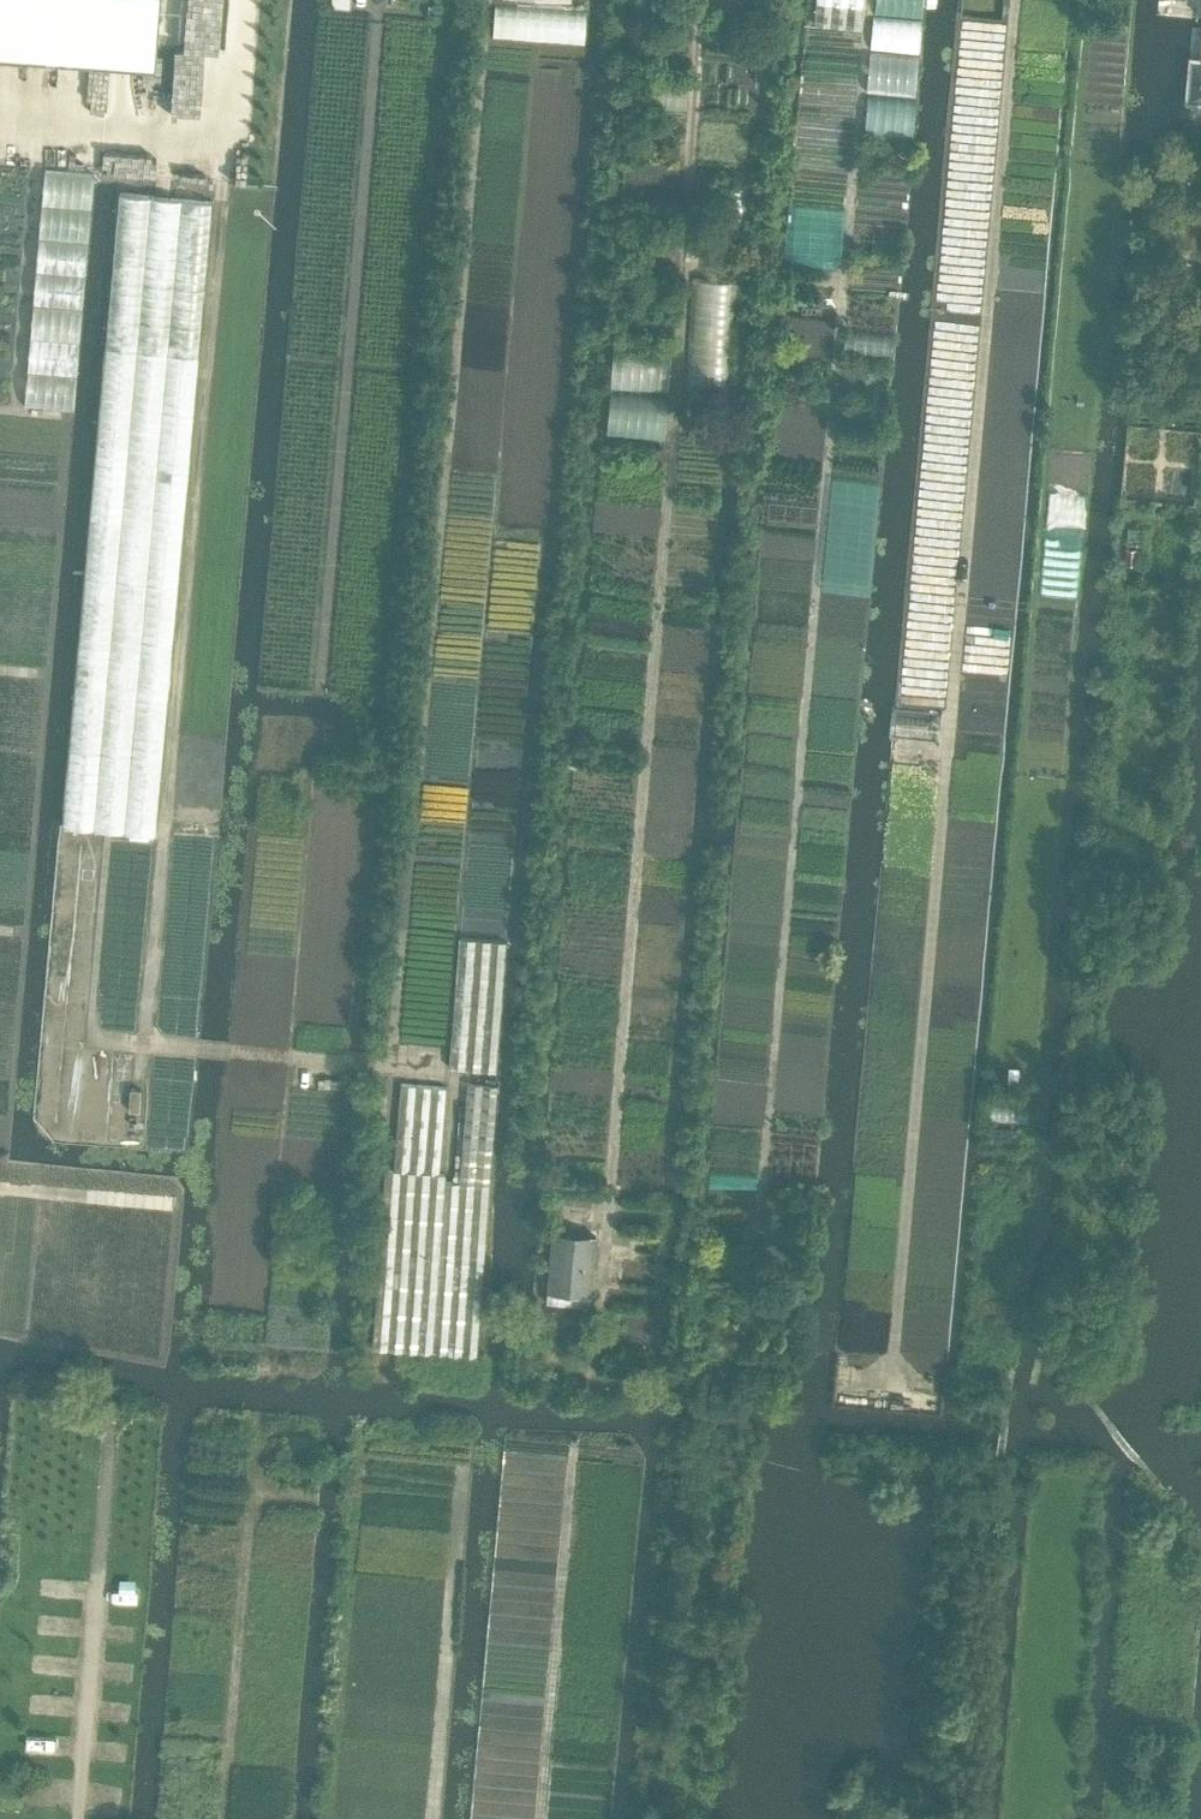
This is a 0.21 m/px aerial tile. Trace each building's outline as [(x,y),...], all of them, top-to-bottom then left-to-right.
[(47,58),(49,36),(104,40),(112,41),(113,41),(134,42),(136,42),(157,44),(160,0),(0,0),(0,54),(47,58)] [(817,24),(861,28),(864,0),(819,0),(817,24)] [(436,16),(436,5),(429,5),(428,15),(436,16)] [(1200,61),(1191,60),(1187,100),(1200,101),(1200,51),(1200,61)] [(45,169),(25,406),(73,410),(93,174),(45,169)] [(118,192),(61,824),(153,834),(210,201),(118,192)] [(461,938),(450,1066),(496,1070),(507,942),(461,938)] [(388,1169),(382,1256),(374,1348),(478,1356),(489,1212),(498,1084),(469,1081),(461,1181),(446,1180),(447,1173),(442,1173),(449,1087),(402,1083),(396,1170),(388,1169)] [(597,1237),(554,1233),(549,1292),(592,1296),(597,1237)] [(792,1245),(763,1243),(762,1266),(791,1268),(792,1245)] [(740,1398),(750,1398),(751,1380),(741,1379),(740,1398)]
